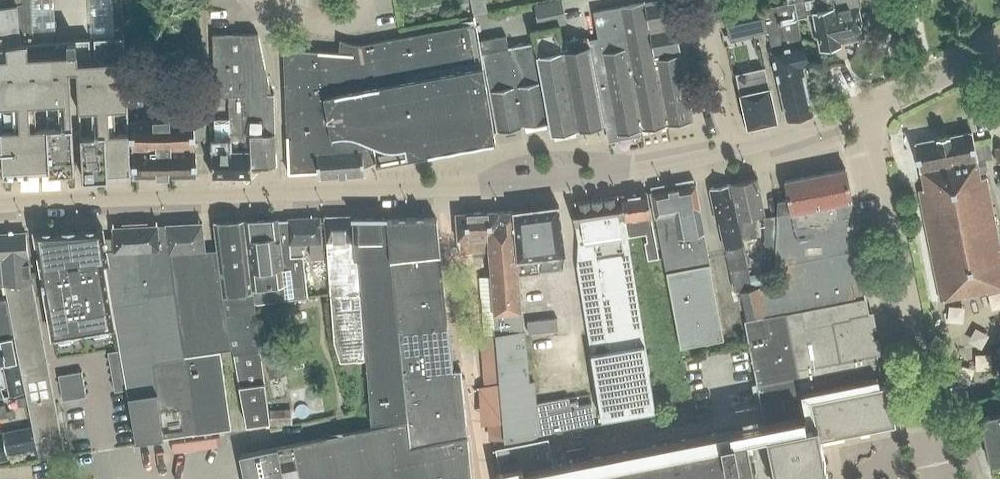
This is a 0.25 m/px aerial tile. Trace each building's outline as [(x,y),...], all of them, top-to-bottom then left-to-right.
[(0,46),(0,108),(1,129),(4,176),(30,175),(29,171),(49,170),(50,172),(75,171),(70,70),(77,69),(83,171),(83,179),(105,178),(109,177),(109,176),(131,174),(131,173),(133,173),(131,122),(129,122),(124,36),(121,0),(112,0),(114,37),(34,41),(32,0),(20,0),(20,2),(23,42),(22,42),(0,46)] [(484,0),(470,0),(473,14),(486,12),(484,0)] [(540,29),(567,24),(562,0),(561,0),(535,5),(540,29)] [(653,30),(676,25),(671,0),(654,0),(647,1),(653,30)] [(794,2),(797,16),(808,14),(813,13),(820,49),(841,45),(840,42),(865,37),(857,0),(788,0),(788,3),(794,2)] [(635,3),(621,6),(644,130),(670,125),(663,85),(653,30),(647,1),(635,3)] [(807,64),(797,16),(794,2),(788,3),(763,9),(768,32),(769,32),(772,51),(771,51),(787,119),(813,113),(812,111),(818,109),(813,86),(817,85),(812,63),(807,64)] [(22,42),(18,5),(0,8),(0,46),(22,42)] [(614,135),(640,131),(644,130),(621,6),(593,11),(598,38),(589,39),(605,125),(612,124),(614,135)] [(762,10),(750,12),(750,14),(754,34),(754,35),(767,32),(762,10)] [(473,23),(429,31),(436,71),(450,69),(465,148),(496,143),(473,23)] [(663,85),(686,80),(676,25),(653,30),(663,85)] [(399,38),(385,40),(407,159),(438,153),(423,74),(436,71),(429,31),(399,38)] [(276,166),(274,93),(271,93),(258,33),(233,34),(247,105),(251,105),(252,166),(276,166)] [(215,138),(214,138),(212,144),(212,176),(252,176),(252,166),(251,105),(247,105),(233,34),(213,34),(215,96),(229,96),(229,119),(215,119),(215,138)] [(509,48),(507,36),(480,41),(497,132),(523,127),(509,48)] [(336,40),(341,41),(340,53),(357,54),(377,164),(407,159),(385,40),(362,44),(347,42),(338,37),(336,40)] [(605,125),(589,39),(589,37),(562,42),(579,130),(605,125)] [(549,122),(551,135),(579,130),(562,42),(536,47),(550,122),(549,122)] [(536,47),(536,43),(509,48),(523,127),(549,122),(550,122),(536,47)] [(316,51),(284,49),(285,89),(322,81),(316,51)] [(319,178),(365,175),(364,167),(377,164),(357,54),(340,53),(316,51),(322,81),(335,151),(316,152),(319,172),(319,178)] [(765,67),(735,73),(743,108),(744,108),(748,127),(749,127),(777,121),(765,67)] [(450,69),(436,71),(423,74),(438,153),(465,148),(450,69)] [(686,80),(663,85),(670,125),(693,121),(686,80)] [(319,172),(316,152),(335,151),(322,81),(285,89),(289,174),(319,172)] [(194,118),(185,118),(168,119),(137,121),(131,121),(131,122),(133,173),(134,176),(134,177),(169,177),(197,176),(197,175),(196,152),(204,152),(203,143),(204,143),(204,139),(206,139),(204,121),(194,122),(194,118)] [(915,143),(920,171),(924,189),(919,190),(940,301),(956,298),(999,289),(999,247),(986,178),(981,179),(977,160),(977,158),(974,145),(972,132),(950,136),(950,135),(936,137),(937,139),(915,143)] [(866,280),(866,278),(864,269),(850,201),(852,200),(846,169),(785,181),(789,198),(778,201),(777,213),(777,214),(777,215),(776,243),(774,283),(752,288),(741,291),(747,320),(866,296),(863,280),(866,280)] [(751,216),(765,213),(757,178),(731,184),(742,234),(743,240),(756,238),(751,216)] [(700,209),(696,184),(651,192),(680,348),(724,340),(700,209)] [(734,291),(752,287),(730,184),(710,188),(717,221),(720,221),(730,271),(734,291)] [(647,193),(621,197),(626,227),(627,227),(629,238),(647,234),(648,242),(645,242),(648,260),(659,258),(651,217),(647,193)] [(626,227),(621,197),(621,196),(572,204),(578,240),(576,267),(602,420),(656,410),(626,227)] [(565,268),(565,254),(559,205),(513,211),(517,250),(519,279),(540,277),(540,271),(565,268)] [(513,211),(499,212),(456,214),(459,252),(490,251),(517,250),(513,211)] [(387,220),(386,220),(398,330),(448,324),(437,218),(429,219),(429,214),(387,216),(387,220)] [(765,242),(776,243),(777,215),(764,218),(765,242)] [(354,260),(352,216),(325,216),(331,297),(335,341),(341,361),(367,359),(361,302),(362,302),(358,259),(354,260)] [(403,376),(400,353),(398,330),(386,220),(386,216),(353,217),(354,256),(358,256),(365,340),(371,424),(408,421),(403,376)] [(322,258),(320,217),(288,218),(288,220),(289,244),(290,244),(290,256),(302,256),(301,244),(311,243),(312,259),(322,258)] [(277,219),(245,221),(245,225),(255,303),(284,300),(308,296),(308,295),(303,256),(302,256),(290,256),(290,244),(289,244),(288,220),(277,221),(277,219)] [(260,351),(244,221),(213,223),(217,250),(233,348),(247,425),(271,422),(260,351)] [(166,224),(166,229),(170,256),(171,256),(174,286),(175,286),(179,319),(183,359),(185,358),(197,433),(232,429),(220,351),(233,348),(217,250),(206,250),(202,223),(166,224)] [(170,256),(166,229),(166,224),(112,226),(112,238),(105,238),(110,264),(106,265),(120,348),(136,440),(197,433),(185,358),(183,359),(179,319),(175,286),(174,286),(171,256),(170,256)] [(103,228),(35,231),(53,337),(114,327),(104,263),(108,263),(103,230),(103,228)] [(31,282),(25,232),(0,234),(0,269),(3,284),(4,286),(20,363),(23,379),(26,393),(40,459),(65,453),(30,282),(31,282)] [(491,276),(479,277),(483,337),(524,333),(519,279),(517,250),(490,251),(491,276)] [(657,290),(668,288),(664,268),(653,270),(657,290)] [(747,320),(744,321),(765,423),(767,433),(776,478),(790,478),(827,472),(820,436),(891,422),(866,296),(747,320)] [(4,300),(0,301),(0,334),(10,332),(4,300)] [(559,330),(557,318),(527,321),(529,333),(559,330)] [(448,324),(398,330),(400,353),(450,348),(448,324)] [(483,337),(481,337),(484,386),(529,382),(526,333),(524,333),(483,337)] [(17,361),(12,337),(0,339),(0,364),(17,361)] [(400,353),(403,376),(453,371),(450,348),(400,353)] [(120,350),(108,352),(109,360),(121,358),(120,350)] [(121,358),(109,360),(111,368),(123,366),(121,358)] [(20,363),(3,366),(7,385),(9,396),(26,393),(23,379),(20,363)] [(123,366),(111,368),(112,375),(124,373),(123,366)] [(468,436),(461,370),(453,371),(403,376),(408,421),(410,447),(468,436)] [(82,371),(70,373),(72,381),(83,379),(82,371)] [(70,373),(58,375),(60,383),(72,381),(70,373)] [(124,373),(112,375),(113,383),(125,381),(124,373)] [(83,379),(72,381),(73,390),(85,388),(83,379)] [(72,381),(60,383),(61,392),(73,390),(72,381)] [(125,381),(113,383),(115,391),(127,389),(125,381)] [(492,440),(539,436),(534,382),(529,382),(484,386),(480,387),(492,440)] [(85,388),(73,390),(75,398),(82,397),(86,396),(85,388)] [(73,390),(61,392),(63,400),(75,398),(73,390)] [(26,395),(16,397),(18,407),(28,405),(26,395)] [(552,431),(596,423),(592,405),(579,407),(578,402),(570,404),(571,409),(549,413),(552,431)] [(11,415),(11,411),(7,411),(5,405),(0,406),(0,418),(11,415)] [(613,437),(672,426),(669,410),(610,421),(613,437)] [(272,424),(292,423),(291,411),(271,412),(272,424)] [(980,415),(989,461),(999,459),(999,411),(980,415)] [(468,436),(410,447),(408,421),(240,455),(245,478),(472,478),(468,436)] [(587,438),(610,434),(608,422),(585,427),(587,438)] [(496,448),(500,471),(497,472),(498,478),(755,478),(747,437),(767,433),(765,423),(733,429),(554,465),(549,437),(496,448)] [(2,433),(2,432),(0,433),(0,459),(7,457),(7,454),(37,448),(32,427),(2,433)] [(174,449),(220,444),(219,437),(174,441),(174,449)]
